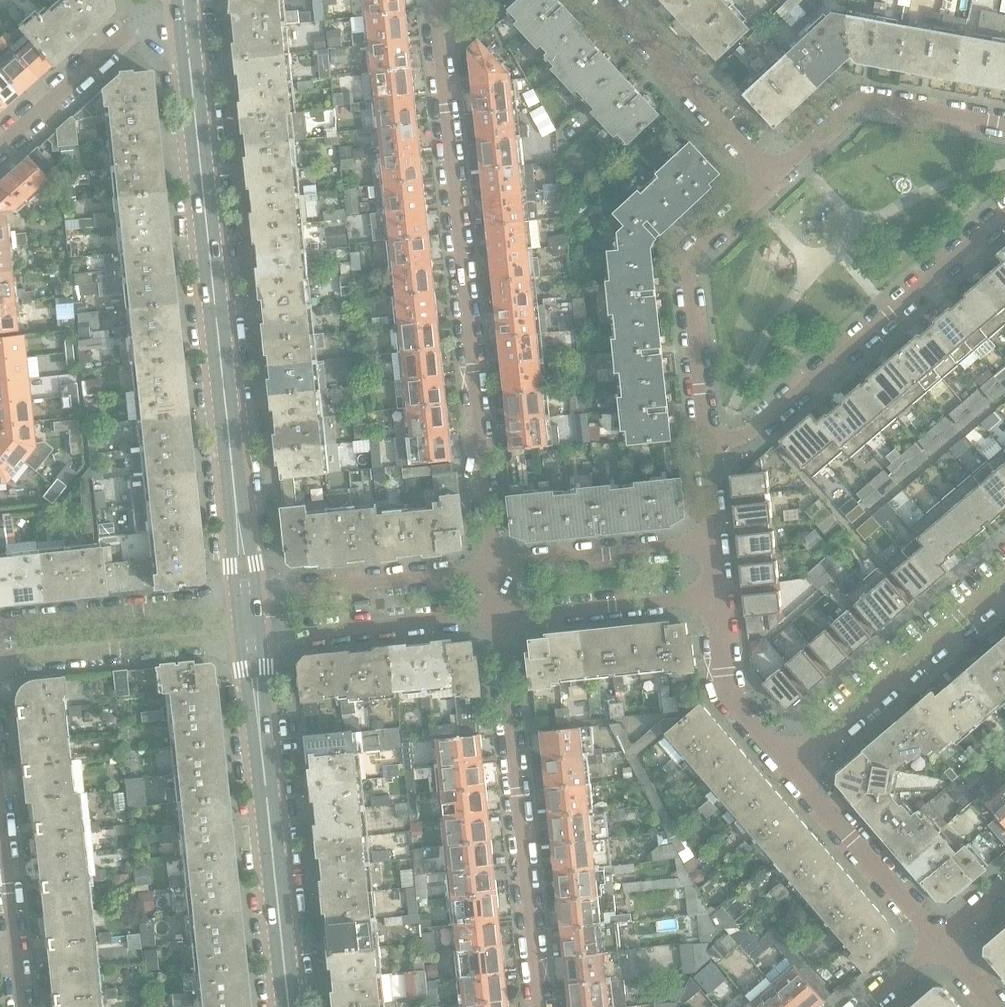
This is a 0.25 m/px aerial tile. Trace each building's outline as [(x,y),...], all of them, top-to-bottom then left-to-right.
[(10,3),(9,5),(5,0),(0,0),(0,7),(16,24),(23,17),(10,3)] [(110,0),(64,0),(62,4),(50,14),(76,43),(109,14),(111,7),(110,0)] [(284,0),(233,0),(232,12),(236,12),(238,29),(286,24),(284,0)] [(323,0),(317,0),(313,0),(315,21),(325,20),(323,0)] [(404,0),(366,0),(367,16),(405,12),(404,0)] [(561,3),(558,0),(522,0),(511,10),(520,20),(516,23),(538,48),(542,44),(551,53),(579,28),(582,26),(561,3)] [(678,17),(695,0),(662,0),(678,17)] [(731,7),(725,0),(695,0),(678,17),(718,60),(751,29),(737,13),(731,7)] [(792,0),(789,0),(787,2),(794,10),(798,6),(792,0)] [(825,4),(822,0),(806,0),(799,6),(810,18),(825,4)] [(794,10),(787,2),(783,6),(790,13),(794,10)] [(76,43),(50,14),(45,9),(40,14),(37,11),(18,27),(31,41),(52,64),(76,43)] [(957,81),(965,36),(944,32),(945,24),(943,24),(944,15),(939,14),(939,13),(928,11),(924,29),(907,26),(900,70),(957,81)] [(965,25),(968,13),(957,11),(954,23),(965,25)] [(1003,42),(1004,36),(1000,35),(1002,25),(996,24),(998,13),(982,11),(977,38),(965,36),(957,81),(1004,89),(1004,43),(1003,42)] [(411,68),(405,12),(367,16),(369,34),(356,35),(357,46),(370,45),(372,72),(411,68)] [(848,42),(843,38),(844,32),(841,32),(844,15),(831,13),(787,53),(819,87),(852,57),(851,52),(847,48),(848,42)] [(900,70),(907,26),(844,15),(841,32),(844,32),(843,38),(848,42),(847,48),(851,52),(852,57),(857,63),(900,70)] [(809,25),(802,18),(798,21),(805,29),(809,25)] [(805,29),(798,21),(794,25),(801,33),(805,29)] [(292,83),(287,25),(286,24),(238,29),(239,44),(236,44),(239,73),(242,72),(244,88),(292,83)] [(771,36),(762,27),(753,35),(762,45),(771,36)] [(619,71),(602,53),(579,28),(551,53),(547,57),(557,68),(554,71),(561,78),(575,93),(578,90),(587,100),(619,71)] [(342,47),(341,30),(327,31),(329,48),(342,47)] [(4,34),(0,37),(0,39),(7,46),(11,42),(4,34)] [(327,47),(326,40),(317,41),(318,48),(327,47)] [(502,65),(506,62),(490,46),(487,48),(479,40),(469,49),(476,113),(515,109),(514,99),(519,99),(517,80),(512,80),(511,73),(502,65)] [(52,64),(31,41),(15,56),(14,56),(36,79),(52,64)] [(14,56),(15,56),(9,49),(5,53),(0,48),(0,72),(19,94),(36,79),(14,56)] [(346,63),(344,49),(330,50),(332,64),(346,63)] [(819,87),(787,53),(754,83),(738,66),(730,74),(745,91),(743,93),(775,128),(819,87)] [(738,65),(730,57),(721,65),(729,73),(738,65)] [(766,65),(759,57),(755,61),(762,69),(766,65)] [(762,69),(755,61),(751,65),(758,73),(762,69)] [(329,78),(327,62),(317,63),(317,70),(309,71),(310,80),(329,78)] [(417,124),(411,68),(372,72),(377,128),(417,124)] [(659,114),(642,96),(619,71),(587,100),(596,110),(594,113),(615,136),(618,133),(627,144),(640,132),(659,114)] [(0,72),(0,106),(2,109),(19,94),(0,72)] [(157,137),(150,72),(118,75),(101,90),(103,106),(105,105),(106,113),(109,142),(157,137)] [(314,89),(313,81),(298,82),(299,90),(314,89)] [(294,140),(291,111),(295,110),(292,83),(244,88),(245,103),(242,103),(245,132),(248,131),(249,145),(294,140)] [(355,103),(353,92),(333,94),(334,105),(355,103)] [(368,110),(367,102),(351,105),(352,113),(368,110)] [(521,166),(518,138),(529,137),(527,125),(516,126),(515,109),(476,113),(482,169),(521,166)] [(78,145),(75,123),(70,117),(46,139),(51,144),(52,151),(58,150),(58,147),(59,147),(73,146),(78,145)] [(423,180),(420,152),(417,124),(377,128),(379,148),(370,149),(370,148),(353,150),(354,158),(361,158),(380,156),(383,184),(423,180)] [(322,138),(321,129),(312,130),(313,130),(298,132),(299,141),(313,140),(313,139),(322,138)] [(162,192),(157,137),(109,142),(115,197),(162,192)] [(339,145),(338,137),(325,138),(326,146),(339,145)] [(300,196),(297,169),(294,140),(249,145),(250,158),(247,158),(251,187),(254,187),(255,200),(300,196)] [(719,173),(692,144),(671,164),(661,173),(664,176),(653,186),(680,216),(711,187),(708,183),(719,173)] [(74,155),(73,146),(59,147),(59,156),(74,155)] [(353,158),(352,146),(339,147),(340,159),(353,158)] [(53,183),(51,165),(36,148),(27,157),(46,180),(50,184),(53,183)] [(46,180),(27,157),(2,179),(22,202),(46,180)] [(354,166),(353,159),(341,160),(342,170),(351,169),(354,166)] [(538,209),(533,165),(521,166),(482,169),(488,225),(527,222),(525,211),(538,209)] [(2,179),(0,181),(0,212),(3,212),(12,211),(22,202),(2,179)] [(429,236),(423,180),(383,184),(389,239),(429,236)] [(561,190),(560,184),(543,185),(543,192),(561,190)] [(680,216),(653,186),(641,197),(638,194),(620,211),(630,223),(620,232),(623,252),(611,254),(613,270),(653,266),(651,248),(650,248),(649,247),(652,240),(653,239),(654,240),(680,216)] [(358,190),(345,191),(348,215),(360,214),(358,190)] [(562,197),(561,190),(543,192),(544,199),(562,197)] [(168,248),(162,192),(115,197),(117,218),(107,218),(107,213),(93,214),(94,227),(117,224),(120,253),(168,248)] [(306,250),(303,224),(300,196),(255,200),(256,213),(253,214),(256,243),(259,242),(261,254),(306,250)] [(346,219),(345,210),(324,212),(325,221),(346,219)] [(3,212),(0,212),(0,271),(9,270),(3,212)] [(94,227),(93,218),(78,219),(78,228),(94,227)] [(541,247),(538,220),(527,222),(488,225),(494,281),(533,277),(533,278),(540,277),(539,264),(531,265),(530,249),(541,247)] [(111,235),(110,226),(99,227),(100,237),(111,235)] [(347,245),(345,227),(325,229),(327,247),(347,245)] [(79,257),(78,244),(84,243),(83,235),(76,236),(76,235),(68,236),(70,258),(78,257),(79,257)] [(434,291),(429,236),(389,239),(395,296),(434,291)] [(567,245),(566,237),(549,238),(550,247),(552,247),(565,245),(567,245)] [(566,255),(565,245),(552,247),(553,257),(566,255)] [(174,304),(168,248),(120,253),(120,254),(110,255),(113,280),(123,279),(126,309),(174,304)] [(309,279),(307,260),(324,259),(323,250),(306,252),(306,250),(261,254),(262,269),(259,269),(262,298),(265,298),(266,309),(312,305),(312,306),(321,305),(318,278),(309,279)] [(352,275),(351,262),(341,263),(342,276),(352,275)] [(384,269),(383,262),(369,263),(370,270),(384,269)] [(1003,262),(995,268),(996,270),(989,276),(1004,294),(1004,264),(1003,262)] [(659,321),(654,278),(653,266),(613,270),(614,281),(609,282),(612,312),(617,312),(619,326),(659,321)] [(384,276),(384,269),(370,270),(352,272),(353,279),(384,276)] [(9,270),(0,271),(0,331),(16,329),(13,307),(21,306),(21,305),(35,303),(33,291),(20,293),(20,299),(13,300),(9,270)] [(989,276),(982,282),(981,281),(972,288),(1004,325),(1004,324),(1004,294),(989,276)] [(539,334),(536,305),(533,278),(533,277),(494,281),(500,337),(539,334)] [(94,312),(93,300),(82,302),(80,285),(71,286),(74,314),(76,314),(97,312),(97,311),(94,312)] [(1004,325),(972,288),(964,295),(966,296),(958,303),(989,338),(1004,325)] [(440,348),(434,291),(395,296),(401,351),(440,348)] [(573,302),(572,292),(564,293),(564,296),(555,297),(555,298),(543,299),(544,306),(557,304),(566,303),(573,302)] [(73,311),(72,297),(54,299),(55,312),(73,311)] [(989,338),(958,303),(951,309),(950,307),(942,314),(973,351),(989,338)] [(180,357),(174,304),(126,309),(128,326),(119,327),(120,337),(129,336),(130,352),(122,353),(124,365),(132,364),(131,362),(180,357)] [(315,334),(312,307),(312,306),(312,305),(266,309),(268,324),(265,324),(268,353),(271,353),(272,366),(318,361),(317,349),(325,348),(324,333),(315,334)] [(330,314),(328,305),(315,307),(316,316),(330,314)] [(74,325),(73,312),(55,313),(56,326),(74,325)] [(99,326),(97,312),(76,314),(77,322),(76,322),(78,337),(90,336),(89,327),(99,326)] [(973,351),(942,314),(933,322),(935,323),(927,329),(958,365),(973,351)] [(390,325),(389,317),(372,318),(373,326),(390,325)] [(357,329),(356,319),(351,320),(346,325),(346,330),(357,329)] [(665,379),(660,336),(659,321),(619,326),(620,339),(615,340),(619,370),(624,370),(625,383),(665,379)] [(119,337),(118,327),(109,328),(110,338),(119,337)] [(369,333),(368,327),(358,329),(360,339),(365,339),(369,333)] [(958,365),(927,329),(920,336),(919,334),(911,341),(943,378),(958,365)] [(24,356),(22,334),(0,337),(0,359),(24,356)] [(545,390),(539,334),(500,337),(506,393),(545,390)] [(92,368),(90,349),(101,348),(101,347),(113,346),(112,338),(77,341),(80,369),(92,368)] [(64,341),(65,353),(73,352),(72,340),(71,340),(64,341)] [(943,378),(911,341),(902,348),(904,350),(896,356),(927,391),(943,378)] [(446,404),(440,348),(401,351),(407,408),(446,404)] [(73,352),(65,353),(66,365),(74,364),(73,352)] [(0,359),(0,380),(27,378),(24,356),(0,359)] [(927,391),(896,356),(889,362),(888,360),(880,368),(911,405),(927,391)] [(185,412),(180,357),(131,362),(132,364),(134,389),(137,417),(185,412)] [(375,374),(373,357),(362,359),(363,375),(375,374)] [(581,371),(579,358),(570,359),(572,372),(581,371)] [(360,371),(359,359),(350,359),(351,372),(360,371)] [(339,410),(336,388),(327,389),(324,361),(318,361),(272,366),(274,379),(271,380),(274,408),(277,408),(278,421),(330,416),(329,411),(339,410)] [(1004,379),(1004,367),(994,376),(1000,383),(1004,379)] [(911,405),(880,368),(871,375),(873,376),(865,382),(896,418),(911,405)] [(986,395),(1000,383),(994,376),(980,388),(986,395)] [(0,380),(0,402),(29,399),(27,378),(0,380)] [(101,393),(100,378),(84,380),(86,395),(101,393)] [(671,438),(666,394),(665,379),(625,383),(626,397),(622,397),(626,430),(630,429),(631,442),(648,440),(671,438)] [(896,418),(865,382),(858,389),(857,387),(849,394),(881,431),(896,418)] [(68,383),(69,396),(77,395),(76,383),(68,383)] [(1004,392),(1004,389),(1000,383),(986,395),(993,403),(1004,392)] [(585,407),(582,389),(581,384),(568,386),(571,409),(585,407)] [(376,393),(375,385),(365,386),(366,394),(376,393)] [(549,427),(545,390),(506,393),(511,450),(536,447),(560,445),(558,426),(549,427)] [(970,410),(983,398),(977,390),(963,402),(970,410)] [(881,431),(849,394),(840,401),(842,403),(835,409),(865,445),(881,431)] [(77,395),(69,396),(70,408),(78,407),(77,395)] [(976,417),(990,405),(983,398),(970,410),(976,417)] [(0,402),(0,424),(31,421),(29,399),(0,402)] [(956,422),(970,410),(963,402),(949,414),(956,422)] [(452,460),(446,404),(407,408),(411,445),(401,446),(404,465),(452,460)] [(865,445),(835,409),(827,415),(826,414),(818,420),(814,414),(812,416),(843,451),(849,458),(865,445)] [(962,429),(976,417),(970,410),(956,422),(962,429)] [(191,469),(185,412),(137,417),(140,446),(143,474),(191,469)] [(586,415),(577,416),(579,431),(588,430),(586,415)] [(333,444),(330,416),(278,421),(279,435),(276,435),(279,463),(282,463),(284,476),(294,476),(330,472),(327,445),(333,444)] [(843,451),(812,416),(806,421),(804,420),(796,427),(828,464),(843,451)] [(938,436),(952,424),(946,417),(932,429),(938,436)] [(76,420),(52,422),(53,431),(68,430),(70,454),(80,453),(76,420)] [(31,421),(0,424),(0,443),(22,461),(35,471),(53,449),(43,442),(34,443),(31,421)] [(98,452),(95,424),(85,425),(88,453),(98,452)] [(945,444),(959,432),(952,424),(938,436),(945,444)] [(828,464),(796,427),(788,434),(789,436),(781,442),(812,478),(828,464)] [(925,448),(938,436),(932,429),(918,441),(925,448)] [(386,438),(385,430),(377,431),(378,439),(386,438)] [(369,440),(369,431),(356,432),(357,442),(369,440)] [(931,456),(945,444),(938,436),(925,448),(931,456)] [(381,467),(378,439),(370,440),(373,468),(381,467)] [(5,482),(22,461),(0,443),(0,482),(5,482)] [(908,463),(921,451),(915,444),(901,456),(908,463)] [(1003,448),(987,461),(1004,482),(1004,451),(1003,448)] [(914,470),(928,459),(921,451),(908,463),(914,470)] [(101,479),(99,453),(89,454),(90,465),(92,478),(92,481),(101,479)] [(894,475),(908,463),(901,456),(887,467),(894,475)] [(769,493),(767,471),(763,471),(761,457),(741,474),(731,475),(732,487),(734,487),(735,493),(733,493),(733,497),(765,494),(769,493)] [(987,461),(972,475),(1004,512),(1004,511),(1004,482),(987,461)] [(464,532),(460,496),(449,497),(449,489),(459,488),(457,471),(453,472),(452,463),(433,466),(434,474),(437,503),(437,508),(442,549),(462,547),(460,532),(464,532)] [(900,482),(914,470),(908,463),(894,475),(900,482)] [(381,467),(373,468),(374,480),(386,479),(385,467),(381,467)] [(88,483),(87,479),(86,469),(78,480),(78,484),(88,483)] [(197,524),(194,496),(191,469),(143,474),(145,494),(128,496),(128,503),(141,502),(146,501),(148,529),(197,524)] [(877,489),(891,477),(884,470),(870,482),(877,489)] [(1004,512),(972,475),(956,488),(987,524),(994,517),(995,519),(1004,512)] [(335,564),(330,511),(310,512),(309,507),(305,507),(305,502),(297,503),(294,476),(284,476),(281,477),(288,549),(289,549),(289,552),(289,551),(290,561),(294,564),(322,561),(322,565),(335,564)] [(421,477),(405,478),(406,493),(422,492),(421,477)] [(883,497),(897,485),(891,477),(877,489),(883,497)] [(56,478),(51,484),(61,492),(66,486),(66,485),(56,478)] [(685,516),(681,479),(652,481),(638,482),(639,488),(624,489),(629,530),(671,525),(671,524),(685,516)] [(863,501),(877,489),(870,482),(856,494),(863,501)] [(61,492),(51,484),(46,491),(42,496),(51,503),(51,504),(56,498),(61,492)] [(629,530),(624,489),(611,490),(611,485),(581,489),(582,494),(569,495),(573,535),(629,530)] [(382,559),(377,514),(376,506),(366,507),(365,499),(361,499),(360,488),(351,489),(353,502),(343,503),(343,509),(330,511),(335,564),(348,563),(347,559),(365,557),(369,556),(369,560),(382,559)] [(987,524),(956,488),(941,501),(973,539),(981,532),(980,530),(987,524)] [(869,509),(883,497),(877,489),(863,501),(869,509)] [(573,535),(569,495),(554,497),(554,491),(540,493),(510,497),(514,533),(530,538),(530,540),(573,535)] [(773,523),(770,501),(766,501),(765,494),(733,497),(735,517),(737,516),(738,522),(736,523),(736,527),(768,524),(773,523)] [(846,516),(859,504),(853,497),(839,509),(846,516)] [(442,553),(442,549),(437,508),(399,512),(397,498),(389,499),(390,513),(377,514),(382,559),(397,558),(397,555),(426,552),(426,555),(442,553)] [(812,519),(825,507),(819,500),(805,512),(812,519)] [(973,539),(941,501),(925,515),(956,550),(963,544),(964,546),(973,539)] [(852,524),(866,512),(859,504),(846,516),(852,524)] [(818,526),(832,514),(825,507),(812,519),(818,526)] [(15,547),(10,514),(2,515),(4,528),(7,548),(15,547)] [(825,534),(839,522),(832,514),(818,526),(825,534)] [(956,550),(925,515),(909,528),(915,536),(946,571),(947,570),(942,565),(950,558),(949,556),(956,550)] [(831,542),(845,530),(839,522),(825,534),(831,542)] [(202,568),(197,524),(148,529),(151,557),(111,561),(110,546),(99,547),(104,592),(183,584),(183,583),(196,582),(202,575),(201,568),(202,568)] [(776,553),(773,531),(769,531),(768,524),(736,527),(738,546),(741,546),(741,552),(739,552),(739,556),(771,553),(776,553)] [(64,541),(63,528),(54,529),(56,541),(64,541)] [(72,540),(71,528),(63,528),(64,541),(72,540)] [(807,549),(821,537),(815,530),(801,542),(807,549)] [(946,571),(915,536),(901,549),(933,586),(941,579),(939,577),(946,571)] [(814,556),(828,544),(821,537),(807,549),(814,556)] [(104,592),(99,547),(99,545),(35,552),(40,599),(104,592)] [(933,586),(901,549),(884,562),(916,600),(920,597),(918,595),(923,591),(924,593),(933,586)] [(35,552),(0,556),(0,603),(40,599),(35,552)] [(779,583),(777,561),(772,561),(771,553),(739,556),(742,576),(744,576),(744,582),(742,582),(743,586),(774,583),(779,583)] [(812,582),(826,570),(820,563),(806,575),(812,582)] [(910,605),(879,567),(862,581),(894,619),(903,611),(901,610),(906,606),(907,607),(910,605)] [(819,590),(833,578),(826,570),(812,582),(819,590)] [(894,619),(862,581),(846,595),(857,608),(878,632),(881,630),(880,628),(885,624),(886,626),(894,619)] [(782,613),(780,591),(775,591),(774,583),(743,586),(745,606),(747,606),(747,612),(745,612),(748,634),(764,632),(762,615),(768,614),(770,631),(783,620),(782,613)] [(369,599),(355,601),(356,610),(370,608),(369,599)] [(878,632),(857,608),(851,613),(849,610),(832,624),(834,627),(855,652),(859,649),(857,647),(862,644),(863,645),(878,632)] [(695,670),(692,636),(688,636),(687,628),(682,623),(670,625),(669,622),(636,625),(640,670),(667,667),(667,673),(695,670)] [(640,670),(636,625),(581,631),(586,676),(613,673),(614,683),(615,687),(624,686),(622,672),(640,670)] [(855,652),(834,627),(828,633),(826,629),(809,644),(812,647),(833,671),(836,669),(835,667),(839,663),(841,665),(855,652)] [(586,676),(581,631),(547,635),(548,638),(536,639),(531,645),(532,652),(529,653),(532,688),(560,685),(559,678),(586,676)] [(1004,637),(1003,640),(970,669),(999,703),(1004,699),(1004,635),(1004,637)] [(456,686),(452,644),(451,641),(435,642),(436,645),(407,648),(406,645),(391,647),(396,692),(427,689),(427,696),(421,697),(423,712),(440,710),(438,698),(455,696),(454,686),(456,686)] [(483,722),(477,657),(473,657),(472,642),(452,644),(456,686),(457,696),(456,696),(458,715),(451,715),(452,724),(455,723),(459,723),(460,723),(461,733),(480,730),(479,722),(483,722)] [(396,692),(391,647),(377,648),(377,652),(350,654),(350,652),(336,653),(340,692),(341,694),(342,707),(351,706),(350,699),(396,694),(396,692)] [(833,671),(812,647),(806,652),(803,649),(786,663),(789,667),(810,691),(813,688),(812,687),(816,683),(818,684),(833,671)] [(340,692),(336,653),(307,656),(301,664),(305,699),(317,698),(324,697),(324,694),(340,692)] [(213,685),(211,668),(205,663),(192,665),(192,664),(155,667),(157,692),(166,691),(213,685)] [(810,691),(789,667),(783,672),(780,668),(768,679),(756,665),(751,668),(763,683),(787,711),(790,708),(789,706),(794,702),(795,704),(810,691)] [(955,741),(998,704),(999,703),(970,669),(969,670),(965,670),(960,674),(960,678),(937,697),(933,692),(922,702),(955,741)] [(128,695),(125,671),(112,672),(114,696),(128,695)] [(61,737),(56,691),(62,690),(61,677),(33,680),(28,681),(23,684),(20,688),(17,692),(15,697),(15,703),(19,741),(61,737)] [(616,694),(615,687),(614,683),(605,684),(607,696),(616,694)] [(220,742),(214,686),(213,685),(166,691),(172,746),(220,742)] [(672,712),(671,697),(669,685),(661,686),(664,713),(672,712)] [(625,717),(623,702),(616,703),(618,718),(625,717)] [(955,741),(922,702),(863,752),(873,764),(896,770),(900,765),(907,759),(909,762),(923,750),(926,754),(934,748),(938,753),(953,740),(954,742),(955,741)] [(618,718),(616,703),(609,704),(611,719),(618,718)] [(739,748),(720,726),(702,705),(669,734),(683,750),(674,758),(674,759),(665,767),(669,772),(679,763),(688,756),(706,776),(739,748)] [(571,723),(570,707),(563,708),(564,723),(571,723)] [(564,723),(563,708),(556,709),(557,724),(564,723)] [(164,720),(163,711),(142,714),(143,722),(164,720)] [(549,726),(548,717),(536,718),(537,727),(549,726)] [(361,730),(360,718),(344,720),(346,732),(361,730)] [(667,729),(679,718),(663,719),(660,721),(667,729)] [(343,732),(341,720),(333,721),(334,733),(343,732)] [(385,728),(384,720),(372,721),(373,729),(385,728)] [(667,729),(660,721),(656,725),(662,732),(667,729)] [(623,729),(620,723),(610,724),(615,734),(623,729)] [(128,738),(127,725),(118,726),(120,739),(128,738)] [(662,732),(656,725),(652,729),(658,736),(662,732)] [(594,750),(592,727),(583,728),(582,727),(541,731),(547,788),(588,784),(586,764),(604,763),(602,749),(594,750)] [(402,748),(400,730),(400,728),(363,732),(362,731),(321,735),(308,737),(310,754),(313,754),(315,770),(312,770),(313,785),(360,780),(357,754),(356,753),(402,748)] [(626,735),(623,729),(615,734),(618,739),(626,735)] [(658,736),(652,729),(647,732),(654,740),(658,736)] [(654,740),(647,732),(643,736),(649,743),(654,740)] [(483,774),(480,748),(482,748),(481,734),(436,739),(438,766),(432,767),(433,776),(439,775),(441,792),(486,787),(485,774),(483,774)] [(629,740),(626,735),(618,739),(621,745),(629,740)] [(649,743),(643,736),(639,740),(645,747),(649,743)] [(73,754),(72,749),(62,751),(61,737),(19,741),(25,800),(31,799),(83,793),(81,764),(85,764),(85,753),(73,754)] [(629,761),(631,744),(629,740),(621,745),(624,752),(629,761)] [(645,747),(639,740),(634,744),(641,751),(645,747)] [(226,797),(220,742),(172,746),(176,788),(166,789),(167,803),(178,802),(226,797)] [(414,769),(412,742),(402,743),(404,770),(414,769)] [(641,751),(634,744),(631,744),(629,761),(637,755),(641,751)] [(982,758),(971,746),(964,752),(976,764),(982,758)] [(775,790),(756,769),(739,748),(706,776),(742,818),(775,790)] [(893,790),(896,770),(873,764),(863,752),(849,764),(850,765),(841,772),(840,784),(849,795),(848,795),(854,802),(868,790),(893,790)] [(641,763),(637,755),(629,761),(633,768),(641,763)] [(645,770),(641,763),(633,768),(636,775),(645,770)] [(673,776),(683,768),(679,763),(669,772),(673,776)] [(404,775),(403,764),(383,766),(384,777),(404,775)] [(958,776),(950,767),(944,772),(952,781),(958,776)] [(633,777),(632,768),(623,769),(624,778),(633,777)] [(416,795),(414,770),(406,771),(408,795),(416,795)] [(649,777),(645,770),(636,775),(638,779),(640,782),(649,777)] [(986,783),(975,771),(965,780),(976,792),(986,783)] [(653,784),(649,777),(640,782),(644,789),(653,784)] [(138,793),(137,778),(125,780),(126,794),(138,793)] [(365,835),(360,780),(313,785),(315,799),(318,799),(321,825),(317,826),(319,840),(365,835)] [(590,804),(588,784),(547,788),(553,844),(608,838),(606,810),(608,810),(607,802),(590,804)] [(653,785),(653,784),(644,789),(644,790),(647,796),(656,791),(653,785)] [(975,796),(964,784),(952,794),(962,807),(975,796)] [(488,827),(486,801),(488,801),(486,787),(441,792),(447,845),(492,840),(490,827),(488,827)] [(990,799),(989,793),(983,787),(977,793),(986,803),(990,799)] [(810,831),(794,812),(775,790),(742,818),(777,859),(810,831)] [(938,832),(948,823),(929,802),(926,804),(917,812),(913,815),(903,803),(901,805),(895,798),(892,792),(893,790),(868,790),(854,802),(905,861),(938,832)] [(989,805),(1000,818),(1004,824),(1004,790),(989,805)] [(660,798),(656,791),(647,796),(651,803),(660,798)] [(86,793),(83,793),(31,799),(37,856),(80,852),(77,828),(86,828),(86,833),(98,832),(98,821),(89,822),(86,793)] [(126,809),(125,793),(113,794),(114,810),(126,809)] [(391,805),(390,795),(371,797),(372,807),(391,805)] [(419,820),(416,796),(408,797),(410,821),(419,820)] [(232,853),(226,797),(178,802),(184,858),(232,853)] [(664,805),(660,798),(651,803),(652,805),(655,810),(664,805)] [(703,813),(714,804),(710,799),(699,808),(703,813)] [(917,812),(926,804),(922,800),(913,808),(917,812)] [(408,811),(408,803),(396,804),(396,812),(408,811)] [(708,818),(718,809),(714,804),(703,813),(708,818)] [(666,810),(664,805),(655,810),(657,815),(659,817),(668,813),(666,810)] [(626,817),(625,809),(611,810),(611,819),(626,817)] [(671,820),(668,813),(659,817),(662,824),(671,820)] [(1000,818),(990,826),(1004,844),(1004,824),(1000,818)] [(675,827),(671,820),(662,824),(666,832),(675,827)] [(424,835),(422,821),(411,823),(412,836),(424,835)] [(679,834),(675,827),(666,832),(670,839),(679,834)] [(170,838),(176,837),(175,830),(162,831),(163,832),(158,833),(159,845),(171,844),(170,838)] [(845,871),(828,852),(810,831),(777,859),(811,900),(845,871)] [(976,877),(957,854),(938,832),(905,861),(927,887),(928,886),(937,897),(949,898),(956,891),(957,892),(976,877)] [(692,859),(679,834),(670,839),(673,844),(680,858),(684,864),(692,859)] [(128,845),(128,835),(118,835),(119,846),(128,845)] [(374,852),(372,835),(366,836),(365,835),(319,840),(320,855),(323,854),(326,881),(323,881),(325,896),(371,891),(368,863),(390,861),(389,850),(374,852)] [(636,872),(635,864),(611,866),(608,838),(553,844),(559,901),(615,895),(613,874),(636,872)] [(494,880),(491,853),(493,853),(492,840),(447,845),(453,898),(497,893),(496,879),(494,880)] [(739,855),(750,845),(746,841),(735,850),(739,855)] [(680,858),(673,844),(659,846),(652,851),(653,861),(675,858),(680,858)] [(743,860),(754,851),(750,845),(739,855),(743,860)] [(986,868),(967,846),(957,854),(976,877),(986,868)] [(426,873),(423,848),(413,849),(415,874),(426,873)] [(86,910),(80,853),(80,852),(37,856),(43,914),(86,910)] [(237,908),(232,853),(184,858),(190,913),(237,908)] [(688,871),(701,863),(697,856),(692,859),(684,864),(688,871)] [(695,885),(688,871),(684,864),(680,858),(675,858),(680,878),(623,883),(624,893),(685,887),(695,885)] [(150,884),(149,868),(133,869),(135,886),(150,884)] [(415,886),(414,874),(413,869),(400,871),(402,888),(415,886)] [(881,914),(863,893),(845,871),(811,900),(848,943),(881,914)] [(428,900),(426,873),(415,874),(418,901),(428,900)] [(183,886),(181,876),(169,878),(170,887),(183,886)] [(775,896),(785,887),(781,883),(770,891),(775,896)] [(708,909),(698,890),(695,885),(685,887),(688,916),(698,915),(710,914),(708,909)] [(181,892),(181,887),(183,886),(170,887),(170,888),(168,888),(169,894),(181,892)] [(418,914),(415,887),(406,888),(409,915),(418,914)] [(779,901),(789,893),(785,887),(775,896),(779,901)] [(377,947),(371,891),(325,896),(326,910),(329,910),(330,923),(332,937),(329,937),(330,951),(377,947)] [(499,932),(497,906),(499,906),(497,893),(453,898),(459,951),(503,945),(501,932),(499,932)] [(610,912),(617,911),(615,895),(559,901),(564,957),(621,950),(618,923),(632,922),(631,914),(610,916),(610,912)] [(711,916),(717,911),(715,908),(710,907),(708,909),(710,914),(711,916)] [(243,963),(240,937),(237,908),(190,913),(192,942),(165,944),(166,951),(193,948),(195,969),(243,963)] [(92,966),(86,911),(86,910),(43,914),(49,971),(92,966)] [(733,929),(717,911),(711,916),(719,930),(733,929)] [(432,926),(431,913),(421,914),(422,927),(432,926)] [(719,930),(711,916),(710,914),(698,915),(701,942),(710,942),(719,930)] [(895,943),(896,934),(887,924),(888,922),(881,914),(848,943),(857,953),(854,956),(866,970),(887,953),(886,951),(895,943)] [(403,925),(402,916),(384,918),(385,927),(403,925)] [(155,943),(152,918),(139,919),(142,945),(155,943)] [(811,938),(821,929),(817,924),(807,933),(811,938)] [(779,933),(774,927),(766,933),(772,939),(779,933)] [(985,945),(984,954),(1004,978),(1004,928),(985,945)] [(816,942),(825,934),(821,929),(811,938),(815,943),(816,942)] [(768,948),(754,932),(741,944),(755,959),(768,948)] [(436,953),(434,933),(423,934),(424,954),(436,953)] [(784,939),(779,933),(772,939),(777,945),(784,939)] [(772,943),(765,935),(761,938),(768,946),(772,943)] [(811,938),(799,948),(802,952),(805,950),(810,955),(820,946),(816,942),(815,943),(811,938)] [(789,945),(784,939),(777,945),(782,952),(789,945)] [(505,985),(502,959),(504,959),(503,945),(459,951),(464,1003),(508,998),(507,985),(505,985)] [(788,958),(795,952),(789,945),(782,952),(788,958)] [(383,1003),(377,947),(330,951),(332,966),(335,966),(338,992),(335,992),(336,1006),(383,1003)] [(607,964),(617,963),(621,958),(621,950),(564,957),(570,1006),(611,1006),(607,964)] [(800,958),(795,952),(788,958),(793,964),(800,958)] [(425,969),(423,956),(413,957),(415,970),(425,969)] [(805,964),(800,958),(793,964),(796,967),(798,970),(805,964)] [(243,963),(195,969),(199,1006),(248,1006),(243,963)] [(811,970),(805,964),(798,970),(804,976),(811,970)] [(440,977),(438,965),(427,966),(429,978),(440,977)] [(832,976),(823,965),(817,970),(826,981),(832,976)] [(92,967),(92,966),(49,971),(53,1006),(96,1006),(92,967)] [(825,1001),(819,995),(814,988),(809,982),(804,976),(798,970),(796,967),(752,1005),(754,1006),(817,1006),(825,1001)] [(814,974),(811,970),(804,976),(809,982),(816,976),(814,974)] [(428,997),(425,971),(414,972),(416,998),(428,997)] [(821,982),(816,976),(809,982),(814,988),(821,982)] [(681,1006),(701,989),(691,977),(679,1003),(681,1006)] [(715,988),(708,980),(701,986),(708,994),(715,988)] [(439,997),(437,981),(428,982),(429,998),(439,997)] [(826,989),(821,982),(814,988),(819,995),(826,989)] [(943,986),(935,986),(911,1006),(912,1006),(961,1006),(943,986)] [(717,989),(709,995),(719,1006),(725,1006),(729,1004),(717,989)] [(825,1001),(832,995),(826,989),(819,995),(825,1001)] [(193,1004),(192,997),(171,1000),(172,1006),(193,1004)] [(508,998),(464,1003),(465,1006),(509,1006),(508,998)]
